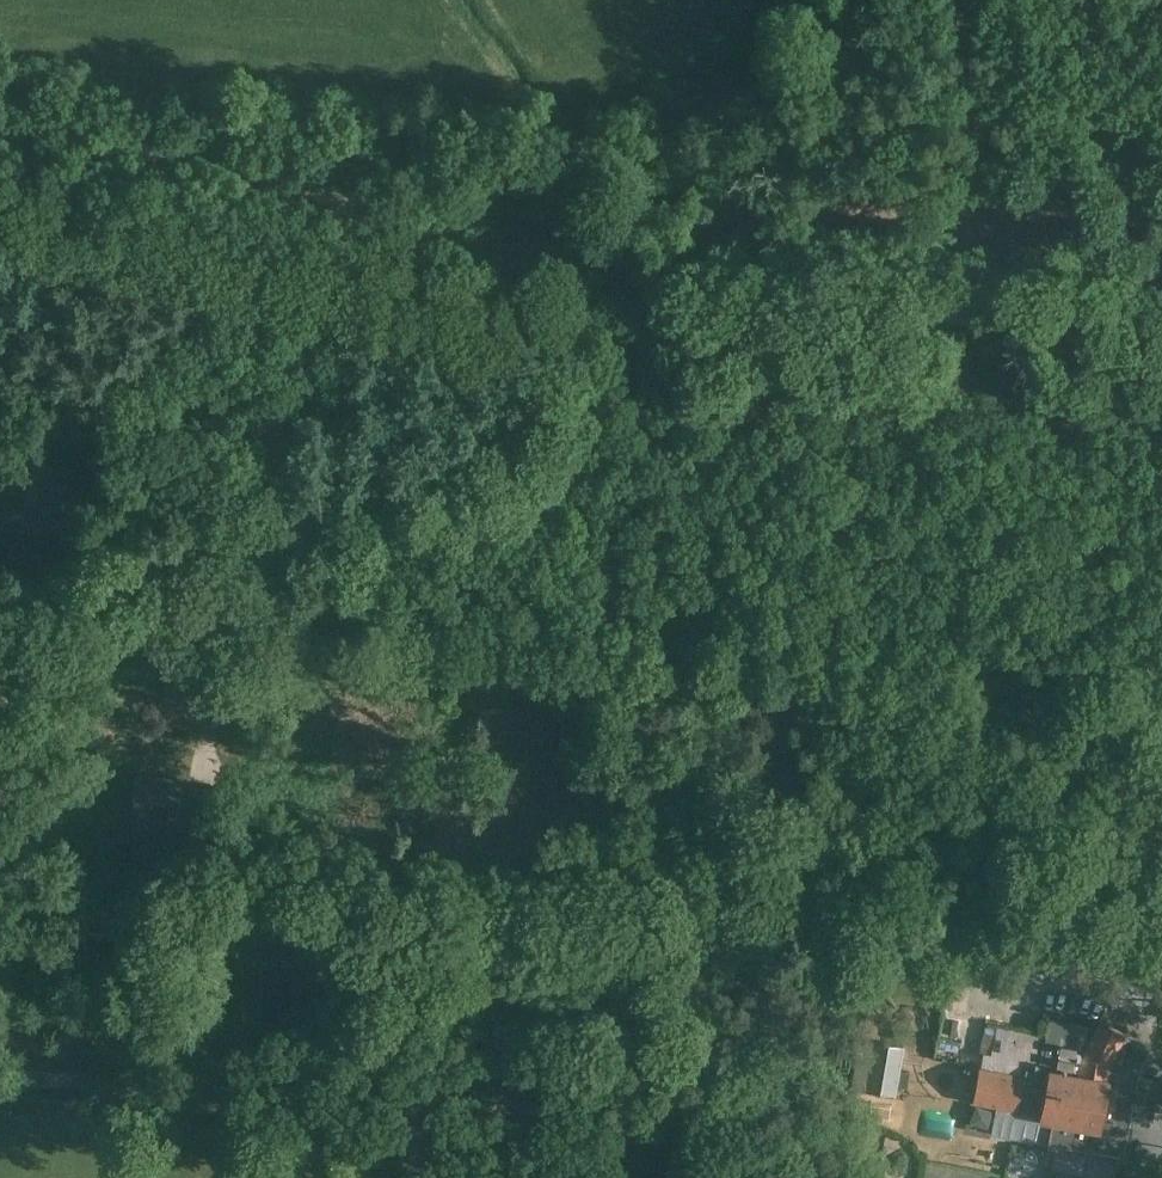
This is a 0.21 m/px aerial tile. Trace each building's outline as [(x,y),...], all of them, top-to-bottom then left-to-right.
[(136,774),(134,817),(181,821),(183,778),(136,774)] [(224,834),(228,789),(229,788),(208,786),(203,838),(223,840),(224,834)] [(238,844),(212,841),(211,854),(237,857),(238,844)] [(981,1066),(973,1102),(996,1106),(991,1133),(1049,1144),(1123,1157),(1132,1114),(1134,1104),(1144,1106),(1147,1091),(1138,1089),(1139,1078),(1140,1071),(1152,1049),(1127,1036),(1128,1034),(1100,1021),(1097,1026),(1050,1017),(1047,1035),(1045,1042),(1016,1036),(1015,1039),(1013,1048),(1042,1053),(1039,1068),(1023,1064),(1021,1074),(1006,1071),(981,1066)] [(906,1048),(903,1048),(874,1042),(865,1090),(898,1095),(906,1048)]
